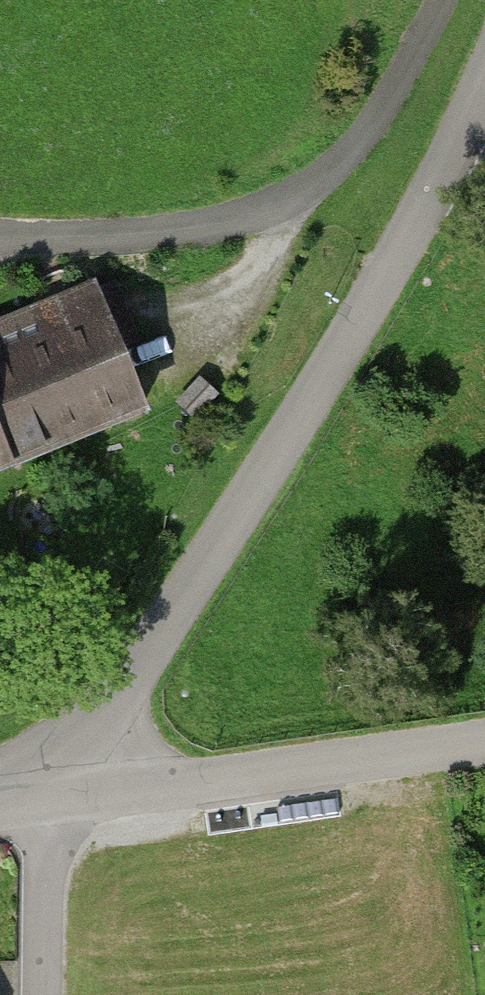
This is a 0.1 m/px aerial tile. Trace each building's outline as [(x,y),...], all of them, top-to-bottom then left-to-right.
[(164,411),(109,277),(0,321),(0,476),(164,411)]
